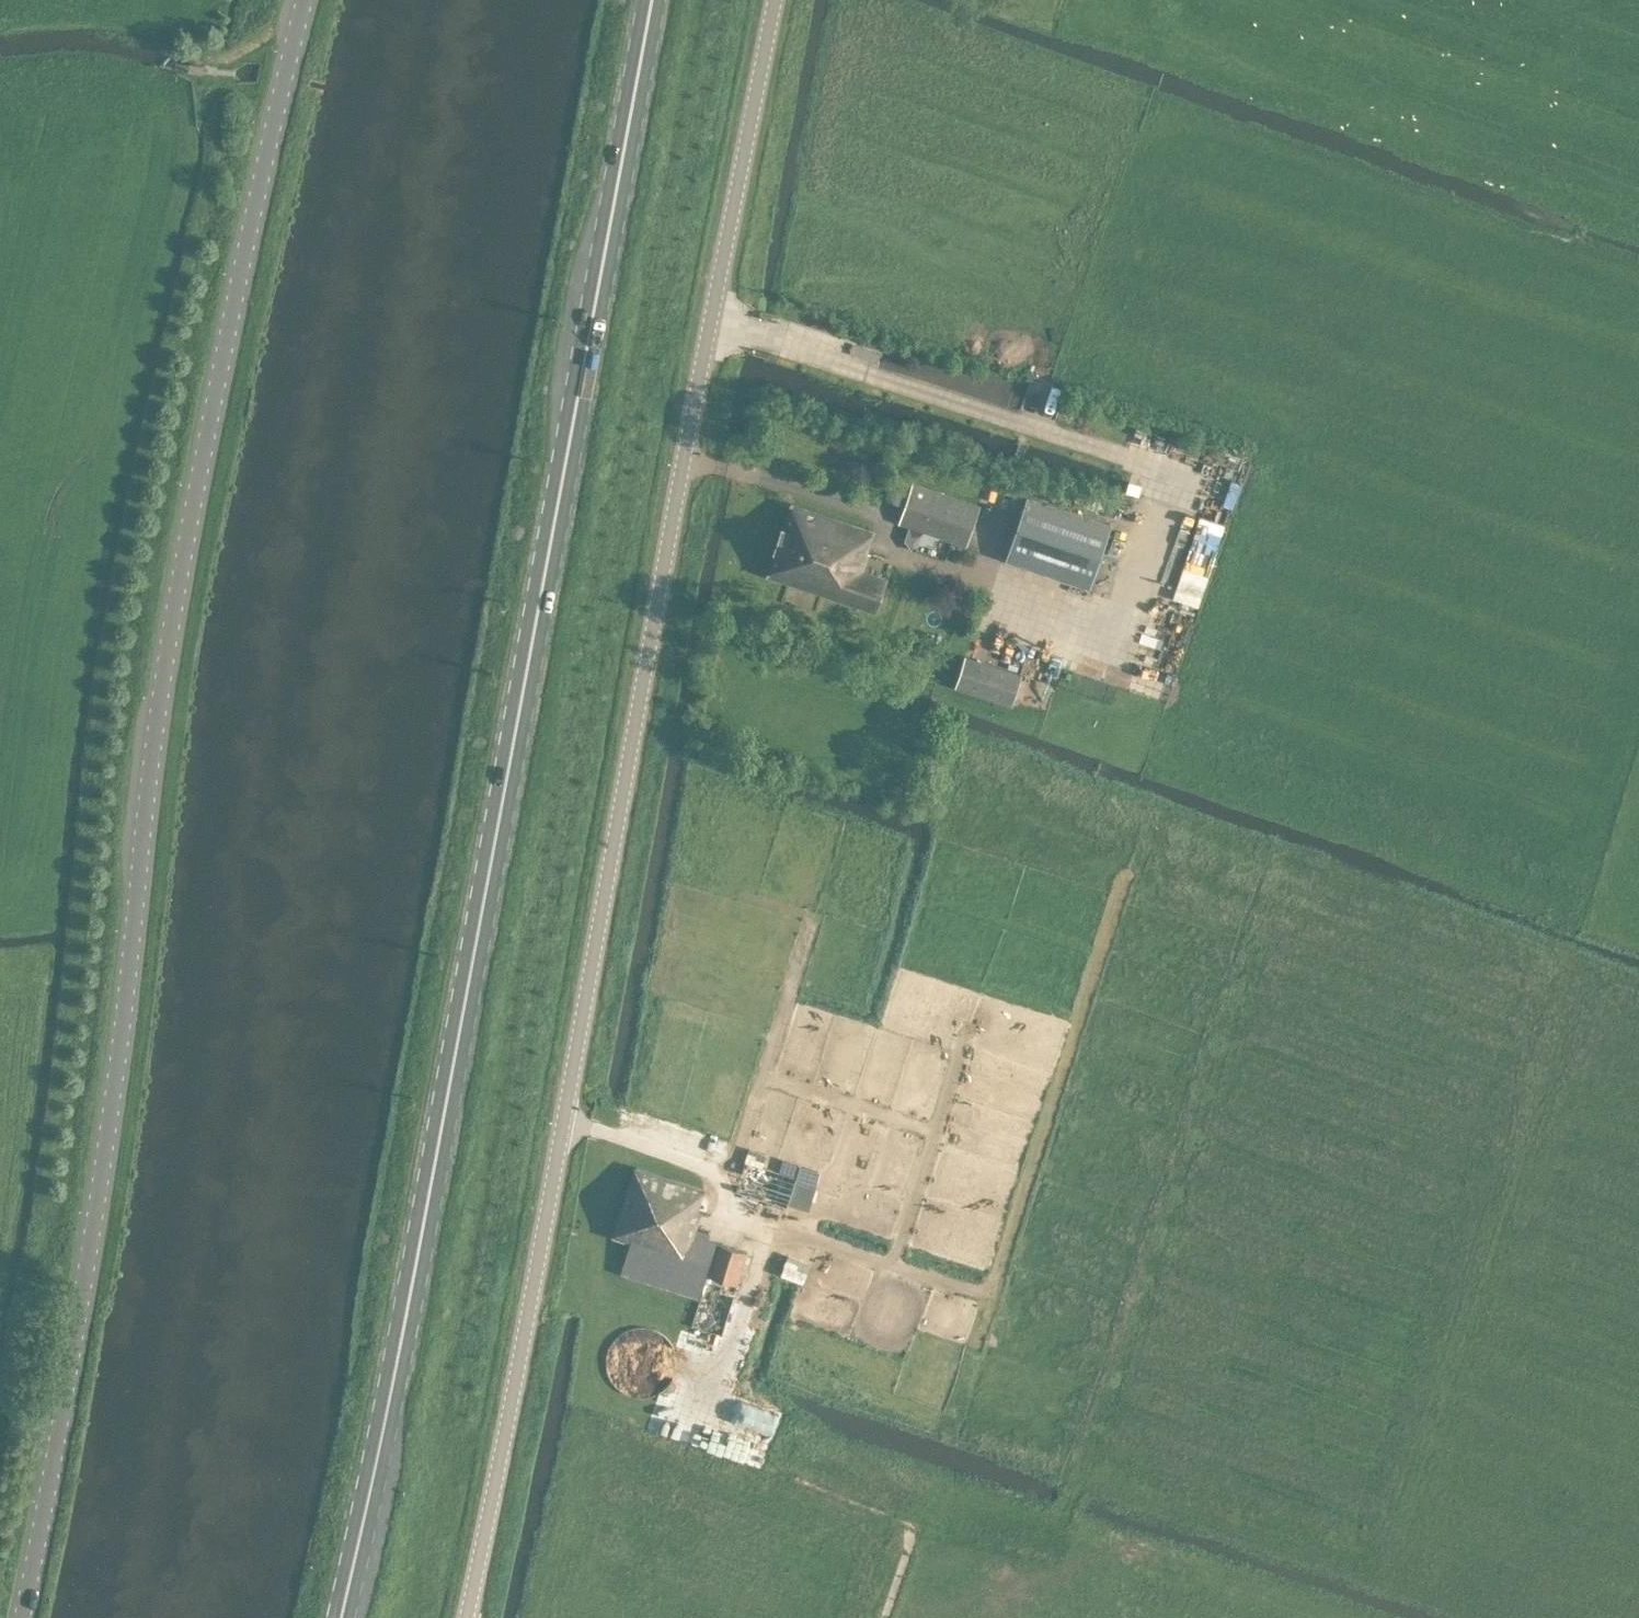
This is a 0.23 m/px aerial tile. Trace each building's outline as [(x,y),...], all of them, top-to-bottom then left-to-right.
[(201,71),(203,63),(189,61),(188,69),(201,71)] [(936,533),(967,543),(980,504),(913,481),(899,520),(936,533)] [(1006,555),(1090,581),(1110,518),(1025,492),(1006,555)] [(768,573),(875,609),(886,576),(864,569),(870,551),(867,550),(874,530),(792,501),(768,573)] [(1020,672),(963,655),(954,684),(1011,702),(1020,672)] [(736,1190),(789,1207),(800,1175),(747,1158),(736,1190)] [(691,1323),(723,1333),(750,1250),(714,1238),(713,1240),(696,1235),(708,1189),(634,1165),(611,1234),(631,1240),(621,1270),(699,1295),(691,1323)] [(676,1358),(676,1352),(674,1346),(671,1340),(668,1335),(662,1329),(657,1327),(650,1324),(644,1323),(636,1323),(630,1324),(623,1328),(618,1332),(613,1338),(610,1343),(607,1350),(606,1357),(607,1364),(608,1370),(612,1376),(616,1382),(621,1386),(626,1389),(632,1391),(639,1393),(645,1392),(653,1391),(660,1387),(665,1384),(670,1378),(673,1372),(675,1365),(676,1358)]
